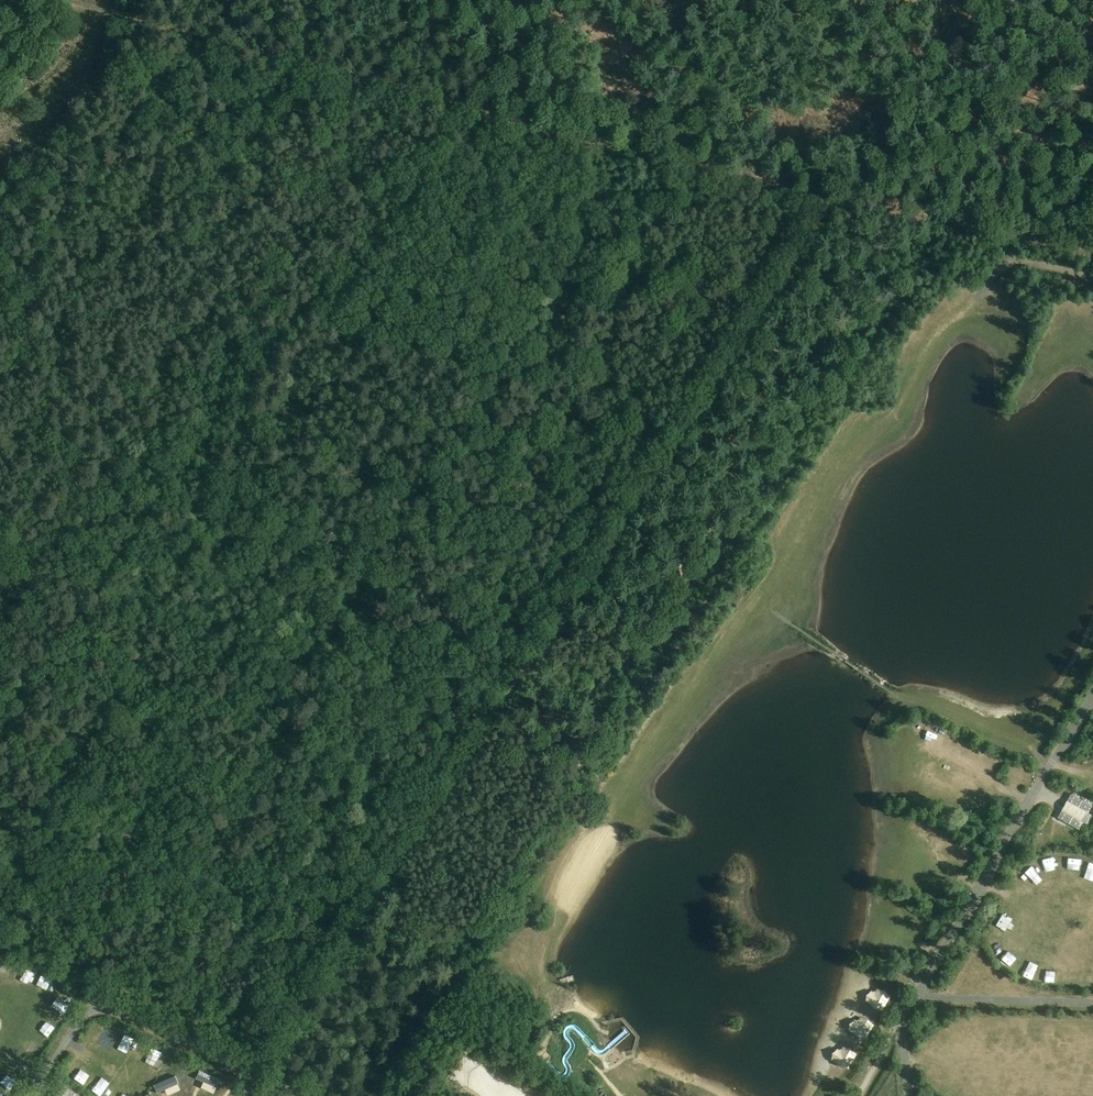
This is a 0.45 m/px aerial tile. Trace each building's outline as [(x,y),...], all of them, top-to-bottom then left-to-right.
[(1072,793),(1059,817),(1080,829),(1084,821),(1088,824),(1092,815),(1089,813),(1092,805),(1072,793)] [(124,1056),(131,1045),(116,1035),(109,1047),(124,1056)] [(155,1054),(151,1068),(167,1073),(171,1059),(155,1054)] [(211,1089),(213,1082),(194,1075),(192,1082),(211,1089)] [(65,1086),(58,1095),(79,1095),(65,1086)] [(222,1095),(230,1095),(231,1087),(222,1086),(222,1095)]
